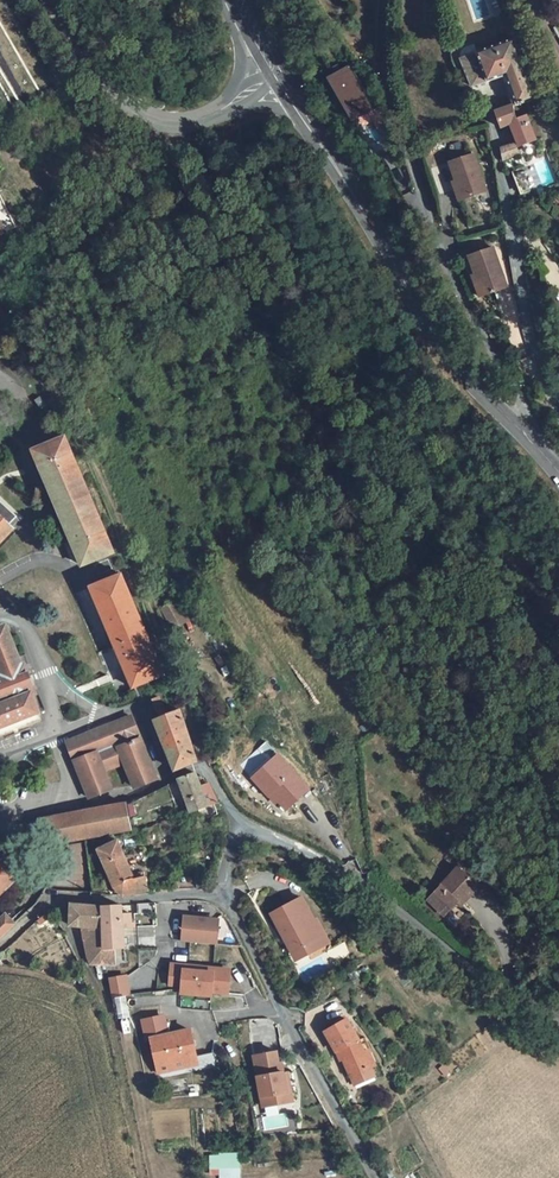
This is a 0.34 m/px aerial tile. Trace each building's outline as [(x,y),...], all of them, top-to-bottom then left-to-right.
[(508,77),(519,104),(525,102),(539,96),(518,40),(466,60),(477,89),(508,77)] [(327,73),(346,121),(357,117),(361,125),(375,120),(352,63),(327,73)] [(538,117),(551,111),(547,101),(534,107),(538,117)] [(515,107),(520,121),(530,117),(525,102),(519,104),(515,107)] [(539,139),(531,120),(530,117),(520,121),(515,107),(500,113),(506,128),(513,125),(522,146),(539,139)] [(516,146),(503,151),(505,161),(520,155),(516,146)] [(459,194),(464,191),(468,203),(490,195),(478,158),(453,166),(456,174),(452,175),(459,194)] [(527,166),(529,170),(519,174),(527,193),(546,185),(537,163),(537,162),(527,166)] [(464,191),(459,194),(462,205),(468,203),(464,191)] [(0,192),(0,220),(6,233),(17,228),(0,192)] [(496,251),(472,260),(475,269),(472,270),(479,289),(485,286),(489,299),(511,291),(496,251)] [(485,286),(479,289),(483,301),(489,299),(485,286)] [(0,340),(0,357),(1,359),(9,354),(0,340)] [(32,443),(35,451),(69,438),(66,429),(32,443)] [(113,541),(69,438),(35,451),(80,555),(113,541)] [(7,524),(16,514),(0,498),(0,516),(7,524)] [(15,531),(7,524),(0,516),(0,547),(15,531)] [(167,674),(124,574),(93,587),(137,688),(167,674)] [(182,625),(174,602),(165,609),(172,628),(182,625)] [(0,678),(0,692),(4,703),(0,704),(0,740),(44,723),(7,628),(0,631),(0,671),(2,677),(0,678)] [(177,769),(200,760),(185,714),(162,722),(177,769)] [(134,719),(71,745),(93,800),(116,790),(107,767),(126,759),(137,785),(158,776),(134,719)] [(295,779),(299,775),(286,759),(281,763),(295,779)] [(295,779),(281,763),(261,779),(259,781),(265,787),(267,789),(270,787),(280,798),(287,805),(309,787),(299,775),(295,779)] [(192,813),(199,811),(216,805),(219,804),(210,781),(201,781),(199,773),(181,780),(192,813)] [(270,787),(267,789),(277,801),(280,798),(270,787)] [(127,805),(54,819),(60,844),(131,829),(127,805)] [(218,813),(216,805),(199,811),(201,819),(218,813)] [(19,876),(0,855),(8,848),(0,840),(0,893),(19,876)] [(100,849),(108,864),(126,856),(119,840),(100,849)] [(95,895),(95,892),(93,874),(95,873),(92,853),(71,856),(73,872),(59,878),(60,895),(95,895)] [(126,856),(108,864),(110,870),(117,888),(122,886),(126,896),(131,896),(152,889),(147,876),(138,879),(134,875),(126,856)] [(471,883),(454,866),(423,896),(441,913),(454,900),(471,883)] [(199,886),(193,869),(183,873),(190,890),(199,886)] [(454,900),(458,905),(475,887),(471,883),(454,900)] [(309,965),(330,952),(327,946),(322,948),(310,927),(314,925),(300,900),(271,917),(293,957),(301,952),(305,958),(309,965)] [(32,911),(25,902),(0,925),(0,939),(32,911)] [(107,929),(104,908),(72,906),(70,921),(72,924),(87,924),(90,936),(86,937),(87,945),(90,956),(94,966),(110,965),(116,965),(115,949),(109,949),(107,929)] [(124,907),(104,908),(107,929),(124,927),(132,926),(130,913),(125,913),(124,907)] [(187,919),(185,943),(219,946),(221,925),(218,922),(187,919)] [(322,948),(327,946),(314,925),(310,927),(322,948)] [(115,949),(116,965),(129,965),(124,927),(107,929),(109,949),(115,949)] [(301,952),(293,957),(296,963),(305,958),(301,952)] [(232,995),(234,973),(232,971),(217,969),(217,974),(189,971),(190,967),(176,965),(174,985),(186,987),(186,991),(215,994),(232,995)] [(107,976),(111,998),(130,995),(126,973),(107,976)] [(342,1051),(352,1077),(357,1085),(376,1076),(371,1067),(363,1051),(347,1022),(325,1032),(337,1053),(342,1051)] [(190,1059),(199,1057),(194,1031),(155,1039),(163,1074),(193,1068),(190,1059)] [(371,1067),(376,1065),(368,1049),(363,1051),(371,1067)] [(194,1073),(214,1068),(216,1053),(199,1057),(190,1059),(193,1068),(194,1073)] [(251,1062),(262,1113),(279,1109),(277,1099),(290,1097),(288,1085),(284,1086),(282,1079),(282,1077),(280,1067),(277,1068),(275,1057),(251,1062)] [(277,1099),(279,1109),(292,1106),(290,1097),(277,1099)] [(218,1177),(240,1177),(238,1152),(208,1153),(209,1175),(218,1175),(218,1177)]
